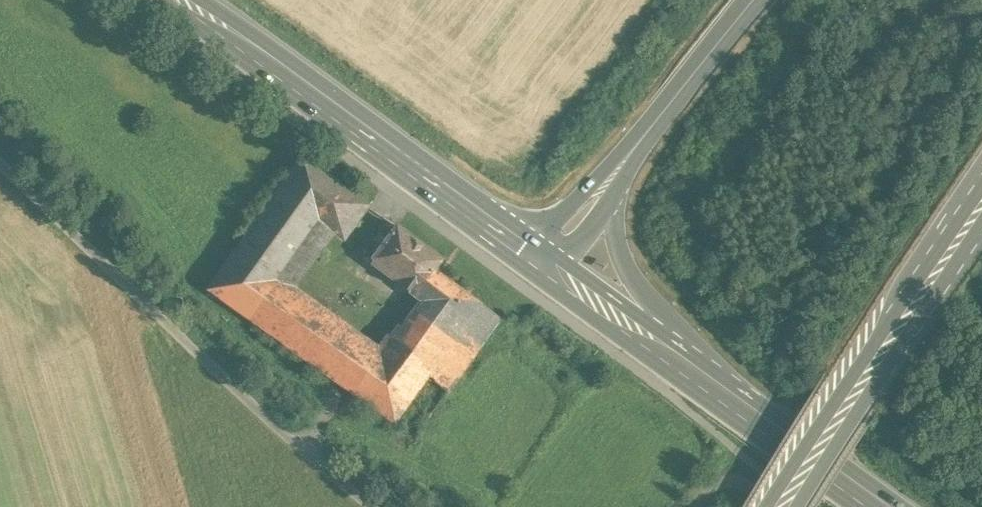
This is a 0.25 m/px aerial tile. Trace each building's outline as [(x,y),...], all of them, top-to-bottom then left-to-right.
[(344,188),(303,158),(209,290),(250,319),(278,281),(320,222),(344,188)] [(344,188),(320,222),(345,239),(369,206),(344,188)] [(443,260),(398,227),(373,260),(418,293),(435,271),(443,260)] [(479,303),(435,271),(418,293),(428,300),(427,302),(430,304),(401,344),(392,338),(380,355),(353,392),(395,422),(427,377),(447,392),(500,319),(479,304),(479,303)] [(363,342),(278,281),(250,319),(336,380),(363,342)] [(380,355),(363,342),(336,380),(353,392),(380,355)]
